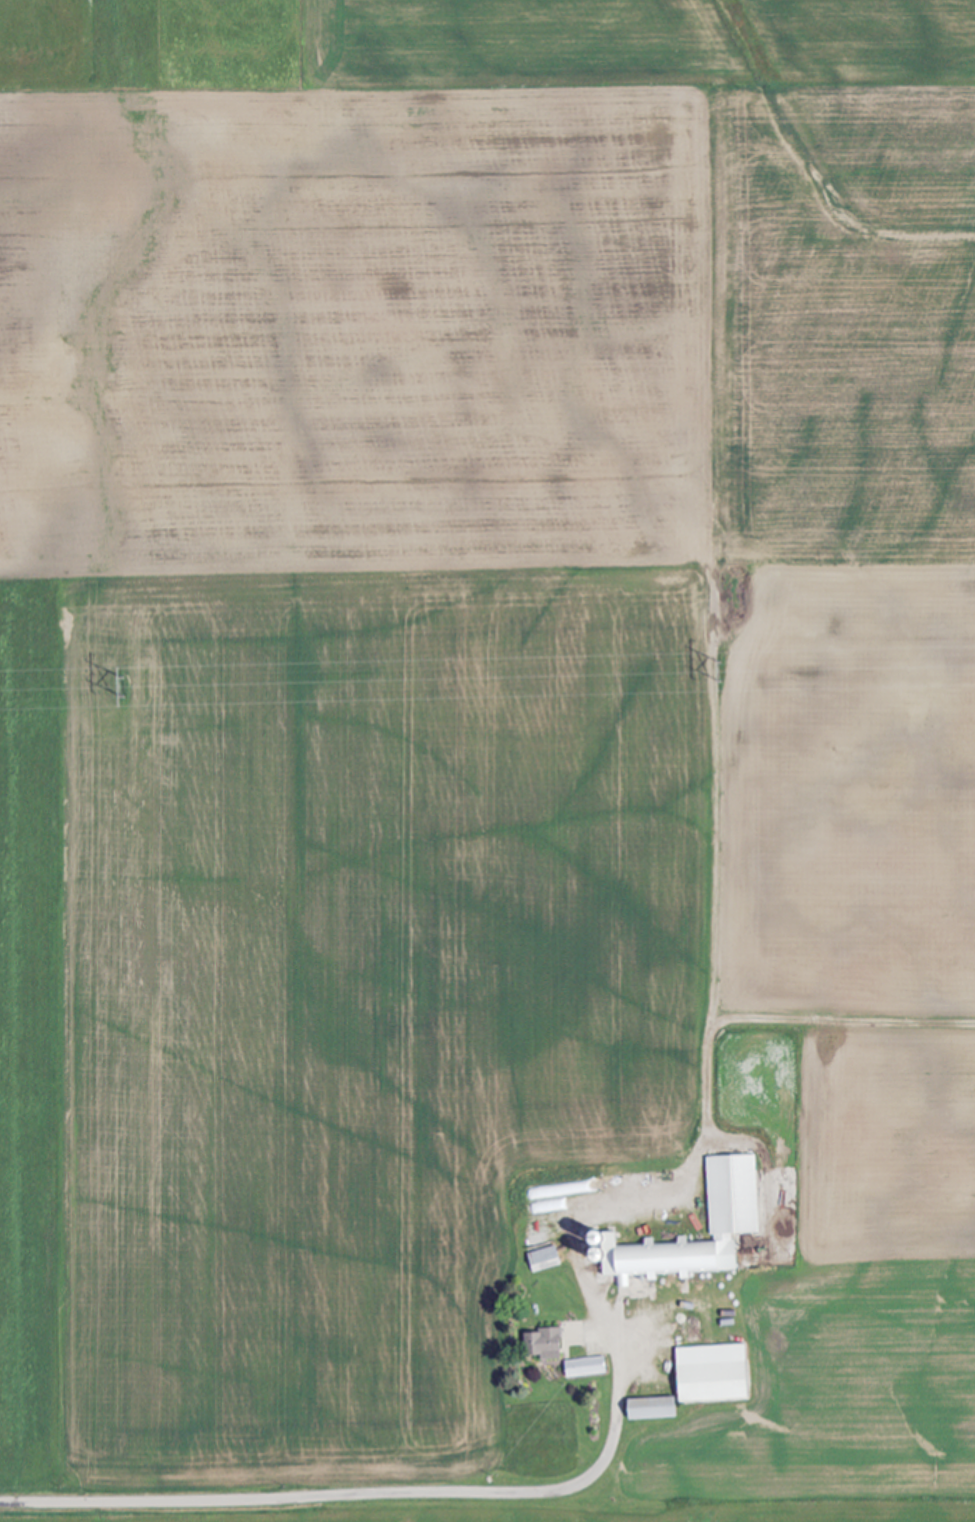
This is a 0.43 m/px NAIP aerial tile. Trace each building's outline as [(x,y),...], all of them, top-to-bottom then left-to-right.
[(711,1242),(686,1245),(686,1236),(675,1237),(676,1244),(653,1246),(653,1237),(642,1238),(642,1245),(615,1248),(613,1232),(580,1235),(582,1250),(586,1249),(587,1263),(600,1262),(602,1277),(619,1276),(620,1288),(629,1288),(628,1276),(645,1275),(646,1282),(656,1281),(656,1277),(736,1270),(733,1234),(760,1232),(753,1154),(703,1158),(711,1242)] [(530,1272),(559,1266),(556,1247),(526,1252),(530,1272)] [(539,1360),(560,1359),(559,1328),(536,1329),(536,1334),(523,1334),(523,1356),(539,1355),(539,1360)] [(676,1403),(746,1401),(744,1345),(674,1347),(676,1403)] [(563,1360),(564,1377),(606,1375),(605,1357),(563,1360)] [(625,1399),(626,1420),(675,1418),(675,1397),(625,1399)]
